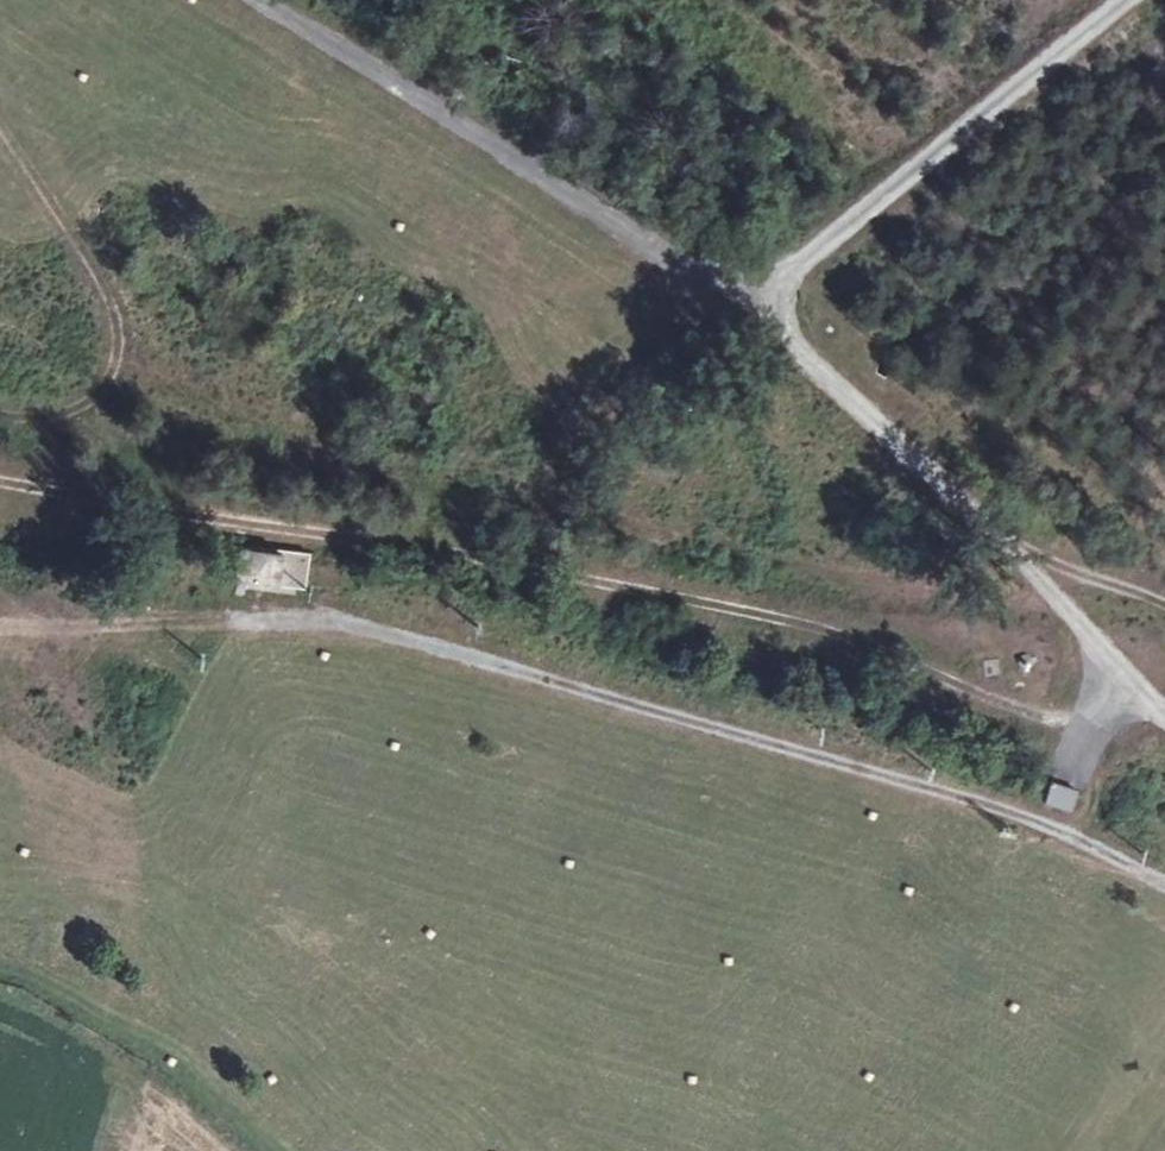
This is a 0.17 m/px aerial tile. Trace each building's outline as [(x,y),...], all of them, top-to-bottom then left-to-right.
[(239,550),(238,591),(310,592),(310,551),(239,550)] [(1052,781),(1045,804),(1072,813),(1079,789),(1052,781)]
